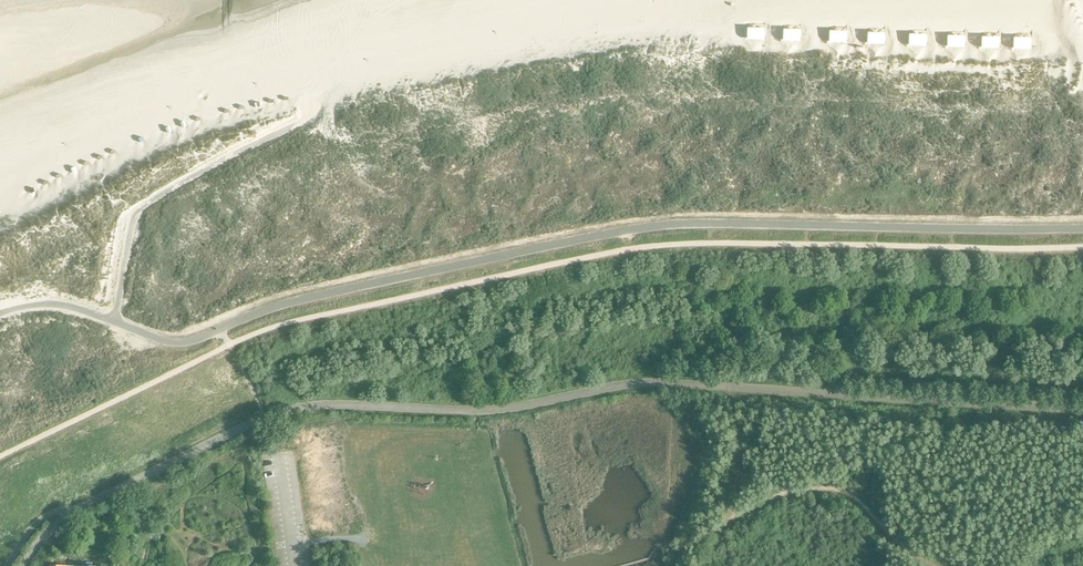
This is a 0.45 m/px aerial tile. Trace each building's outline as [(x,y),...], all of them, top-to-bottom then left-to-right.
[(766,32),(748,31),(747,42),(765,43),(766,32)] [(802,33),(783,32),(782,44),(801,44),(802,33)] [(848,34),(829,34),(828,45),(847,46),(848,34)] [(885,36),(868,35),(867,46),(885,47),(885,36)] [(927,37),(908,37),(908,49),(927,49),(927,37)] [(966,39),(947,38),(947,50),(966,50),(966,39)] [(1001,40),(982,39),(982,50),(1000,51),(1001,40)] [(1033,40),(1013,40),(1013,50),(1032,51),(1033,40)]
